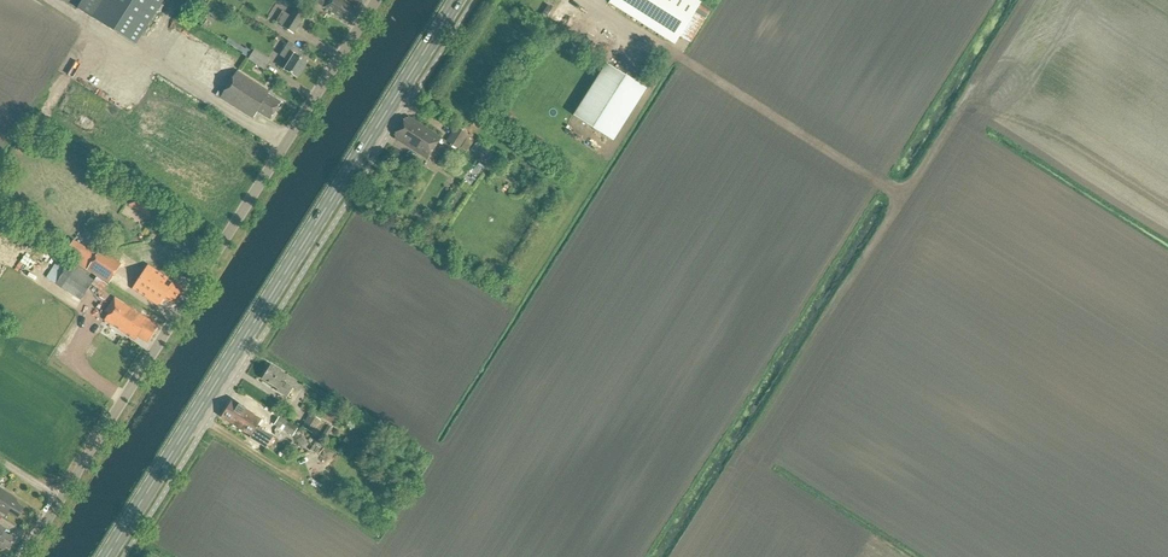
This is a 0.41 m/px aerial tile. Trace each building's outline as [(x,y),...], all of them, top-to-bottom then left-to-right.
[(164,0),(103,0),(92,18),(135,46),(164,0)] [(699,4),(693,0),(611,0),(609,4),(673,45),(699,4)] [(293,35),(307,13),(296,7),(290,16),(283,12),(276,23),(283,27),(282,28),(293,35)] [(296,78),(306,62),(301,58),(304,53),(289,43),(280,57),(289,62),(284,70),(296,78)] [(252,53),(248,60),(264,71),(270,63),(253,52),(252,53)] [(613,142),(646,90),(606,65),(573,117),(613,142)] [(270,120),(281,103),(268,95),(270,92),(237,71),(220,98),(253,119),(257,112),(270,120)] [(440,138),(408,117),(407,120),(405,119),(394,135),(396,136),(395,138),(427,159),(440,138)] [(455,128),(446,143),(459,151),(466,140),(468,136),(455,128)] [(77,251),(72,258),(85,266),(89,258),(77,251)] [(94,261),(90,269),(110,282),(115,274),(117,270),(118,269),(119,267),(99,255),(98,256),(97,257),(94,261)] [(94,281),(82,274),(59,258),(46,278),(81,301),(94,281)] [(174,301),(182,288),(148,266),(133,289),(158,306),(163,298),(170,302),(172,300),(174,301)] [(67,309),(74,299),(63,291),(56,301),(67,309)] [(149,340),(158,326),(114,298),(105,312),(109,315),(105,321),(135,340),(137,336),(145,341),(147,338),(149,340)] [(287,397),(293,387),(284,381),(287,376),(270,365),(262,379),(278,389),(277,391),(287,397)] [(222,417),(251,436),(257,426),(261,420),(232,401),(222,417)] [(312,435),(320,421),(309,414),(301,428),(312,435)] [(293,437),(298,428),(280,417),(274,426),(293,437)] [(24,508),(15,503),(17,500),(0,489),(0,512),(7,516),(9,513),(17,519),(24,508)] [(15,540),(3,532),(5,529),(0,526),(0,547),(5,550),(6,547),(9,549),(15,540)]
